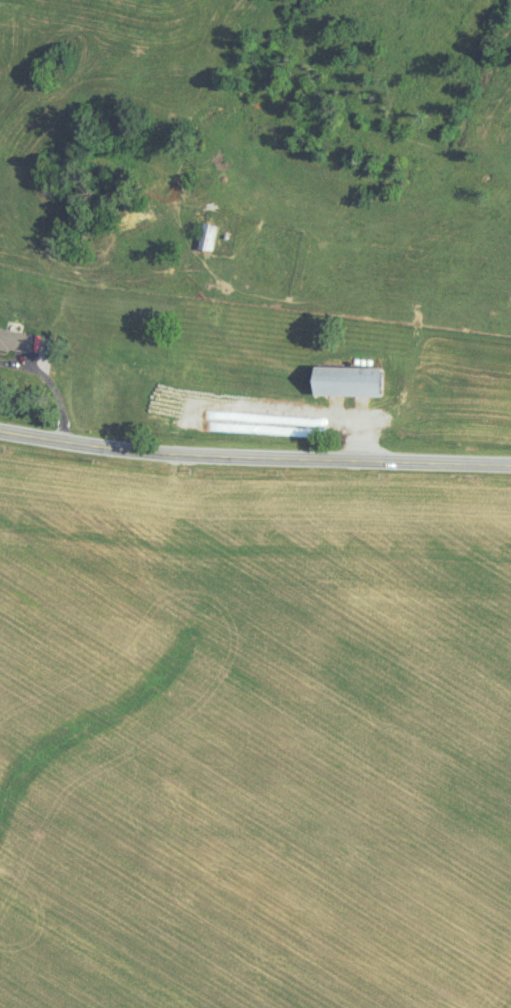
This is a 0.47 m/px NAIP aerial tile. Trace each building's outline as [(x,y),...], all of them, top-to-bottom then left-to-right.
[(198,249),(211,251),(215,225),(202,223),(198,249)] [(379,367),(310,367),(310,396),(379,396),(379,367)]
